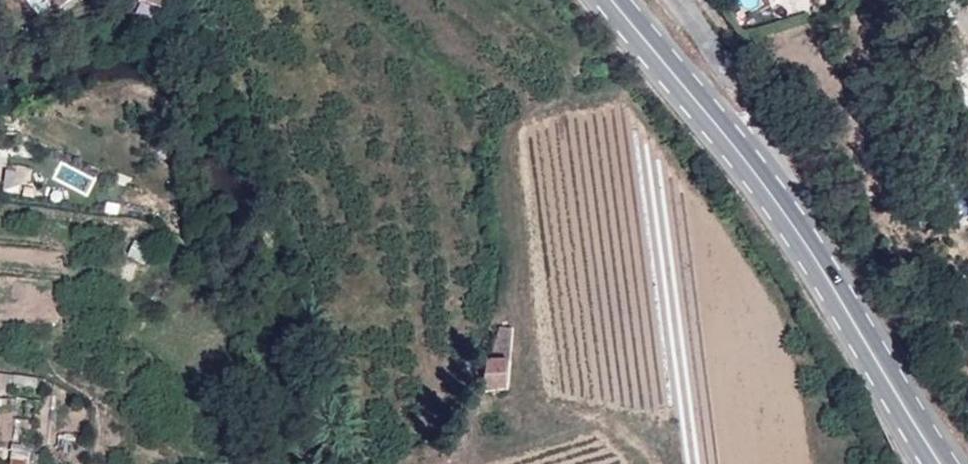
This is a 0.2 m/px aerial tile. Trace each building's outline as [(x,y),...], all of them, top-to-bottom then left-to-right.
[(63,0),(19,0),(40,29),(68,8),(63,0)] [(135,28),(157,0),(135,0),(122,18),(135,28)] [(509,391),(514,329),(500,329),(489,362),(487,391),(509,391)]
